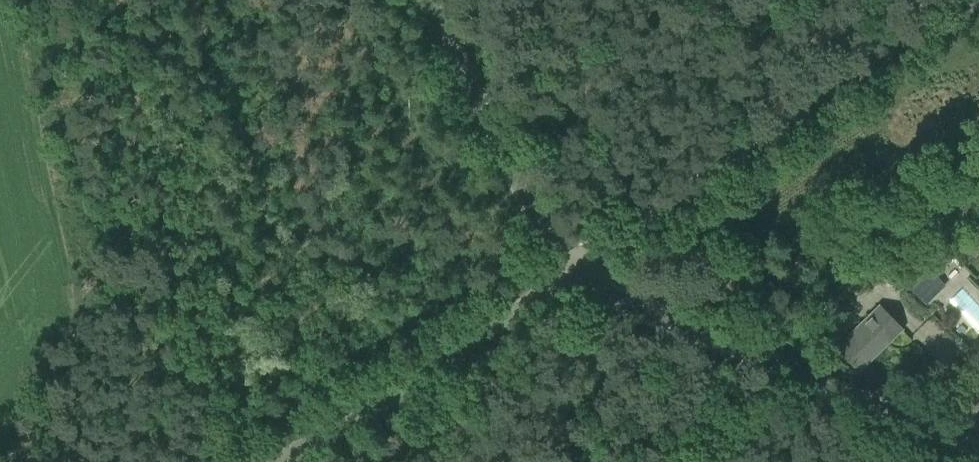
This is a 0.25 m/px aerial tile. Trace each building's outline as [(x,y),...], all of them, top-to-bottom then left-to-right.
[(923,262),(903,282),(919,299),(939,279),(923,262)] [(879,305),(850,334),(836,348),(858,370),(902,328),(879,305)]
